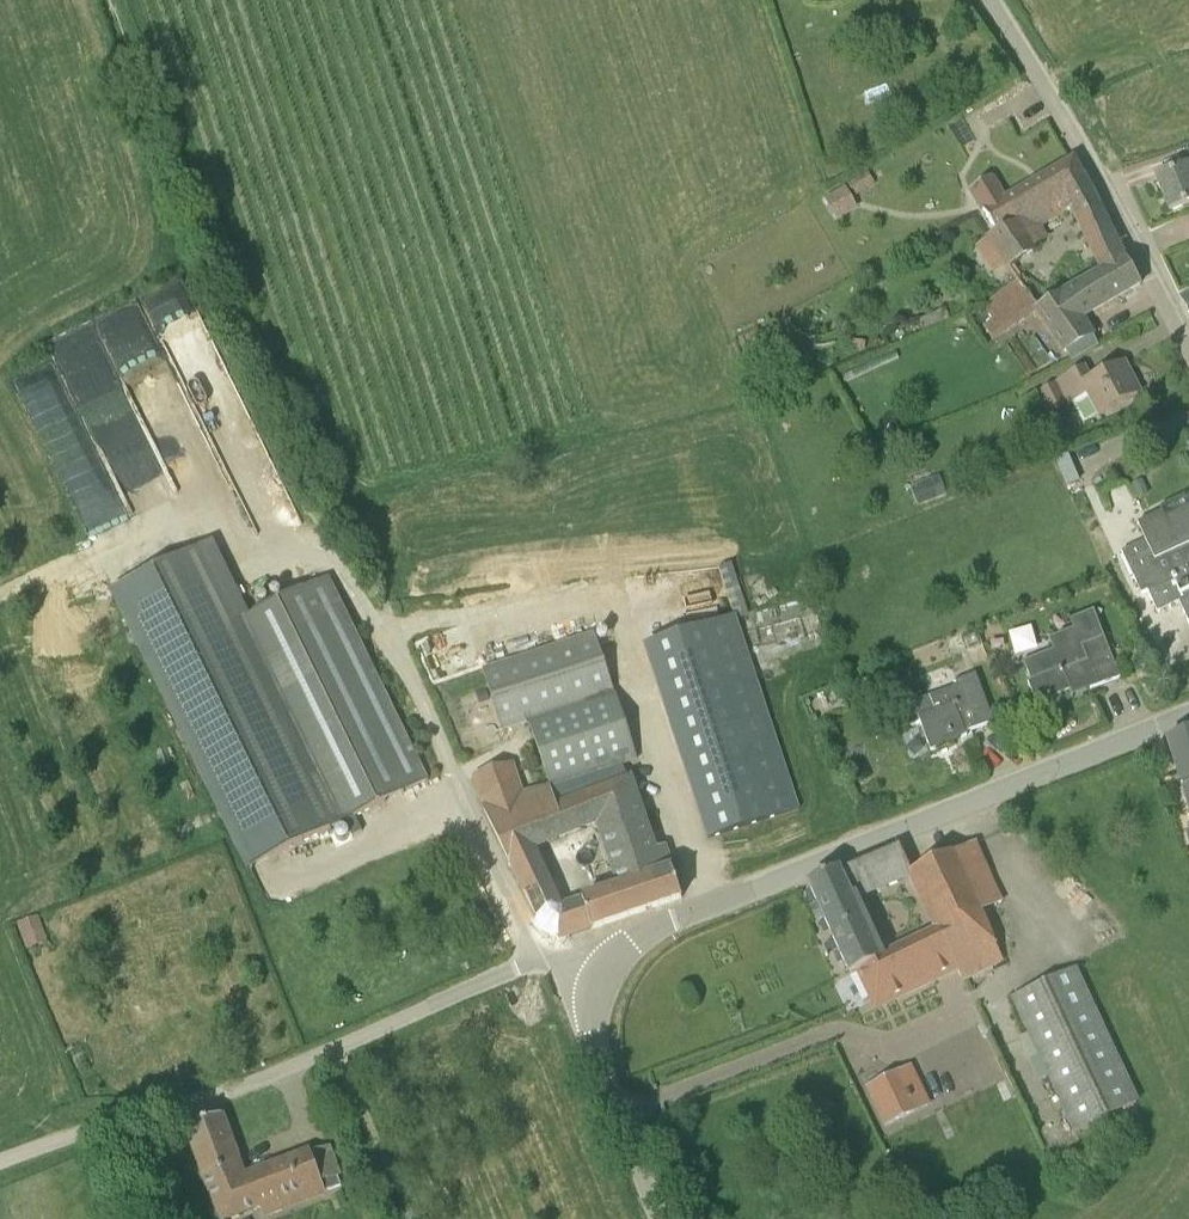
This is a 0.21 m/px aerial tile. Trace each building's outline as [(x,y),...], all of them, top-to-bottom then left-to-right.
[(1064,187),(1082,177),(1073,161),(1043,178),(1004,202),(976,220),(988,238),(1054,200),(1052,197),(1066,190),(1064,187)] [(1157,179),(1170,211),(1188,204),(1188,174),(1186,167),(1157,179)] [(854,199),(876,187),(868,172),(825,197),(833,212),(854,200),(854,199)] [(1101,212),(1082,177),(1064,187),(1066,190),(1052,197),(1054,200),(988,238),(1008,267),(1035,250),(1033,246),(1045,239),(1039,227),(1071,209),(1104,269),(1126,258),(1101,212)] [(1127,260),(1126,258),(1104,269),(1105,271),(1037,310),(1065,352),(1093,336),(1082,318),(1141,285),(1126,260),(1127,260)] [(996,296),(983,305),(992,319),(983,325),(993,341),(1015,326),(996,296)] [(1180,304),(1188,319),(1188,299),(1180,304)] [(851,348),(864,351),(866,344),(852,341),(851,348)] [(178,356),(231,469),(260,456),(208,342),(178,356)] [(1099,416),(1139,395),(1129,375),(1124,378),(1117,365),(1091,379),(1084,366),(1038,391),(1049,413),(1069,403),(1087,394),(1099,416)] [(48,446),(84,429),(55,367),(19,385),(48,446)] [(133,515),(174,498),(159,461),(117,478),(133,515)] [(913,486),(920,506),(950,495),(942,475),(913,486)] [(1166,518),(1163,512),(1138,523),(1146,540),(1122,551),(1143,594),(1147,592),(1158,613),(1181,603),(1188,618),(1188,507),(1166,518)] [(329,828),(230,626),(193,552),(109,593),(247,870),(329,828)] [(329,828),(332,827),(428,780),(329,577),(230,626),(329,828)] [(735,618),(646,647),(709,842),(798,813),(735,618)] [(1028,685),(1037,705),(1060,696),(1062,701),(1073,697),(1072,694),(1089,687),(1091,690),(1121,679),(1100,625),(1067,637),(1071,649),(1055,656),(1061,672),(1028,685)] [(503,730),(529,722),(615,693),(596,634),(484,671),(503,730)] [(931,751),(967,738),(966,734),(994,723),(976,678),(958,685),(959,688),(896,712),(901,728),(918,722),(931,751)] [(529,722),(551,788),(618,768),(634,762),(637,761),(615,693),(529,722)] [(1168,739),(1188,807),(1188,732),(1168,739)] [(524,798),(511,763),(474,776),(486,811),(485,811),(539,925),(558,941),(682,899),(672,871),(673,870),(665,846),(657,849),(632,776),(622,780),(618,768),(551,788),(524,798)] [(899,847),(865,861),(866,862),(866,861),(878,890),(911,874),(938,929),(959,972),(964,982),(1004,962),(953,853),(911,872),(899,847)] [(845,873),(844,870),(817,881),(818,884),(810,887),(818,905),(811,908),(816,921),(823,918),(847,976),(855,973),(854,972),(881,960),(880,957),(841,875),(845,873)] [(39,915),(20,923),(28,946),(48,939),(39,915)] [(938,929),(880,957),(881,960),(854,972),(855,973),(867,1003),(904,988),(908,997),(959,972),(938,929)] [(1074,1132),(1139,1102),(1076,968),(1011,998),(1074,1132)] [(909,1093),(907,1094),(897,1074),(868,1088),(887,1126),(915,1112),(910,1100),(912,1099),(909,1093)] [(259,1207),(262,1217),(341,1186),(337,1176),(340,1175),(330,1149),(315,1154),(314,1151),(245,1177),(221,1116),(187,1128),(204,1176),(223,1218),(228,1218),(259,1207)]
